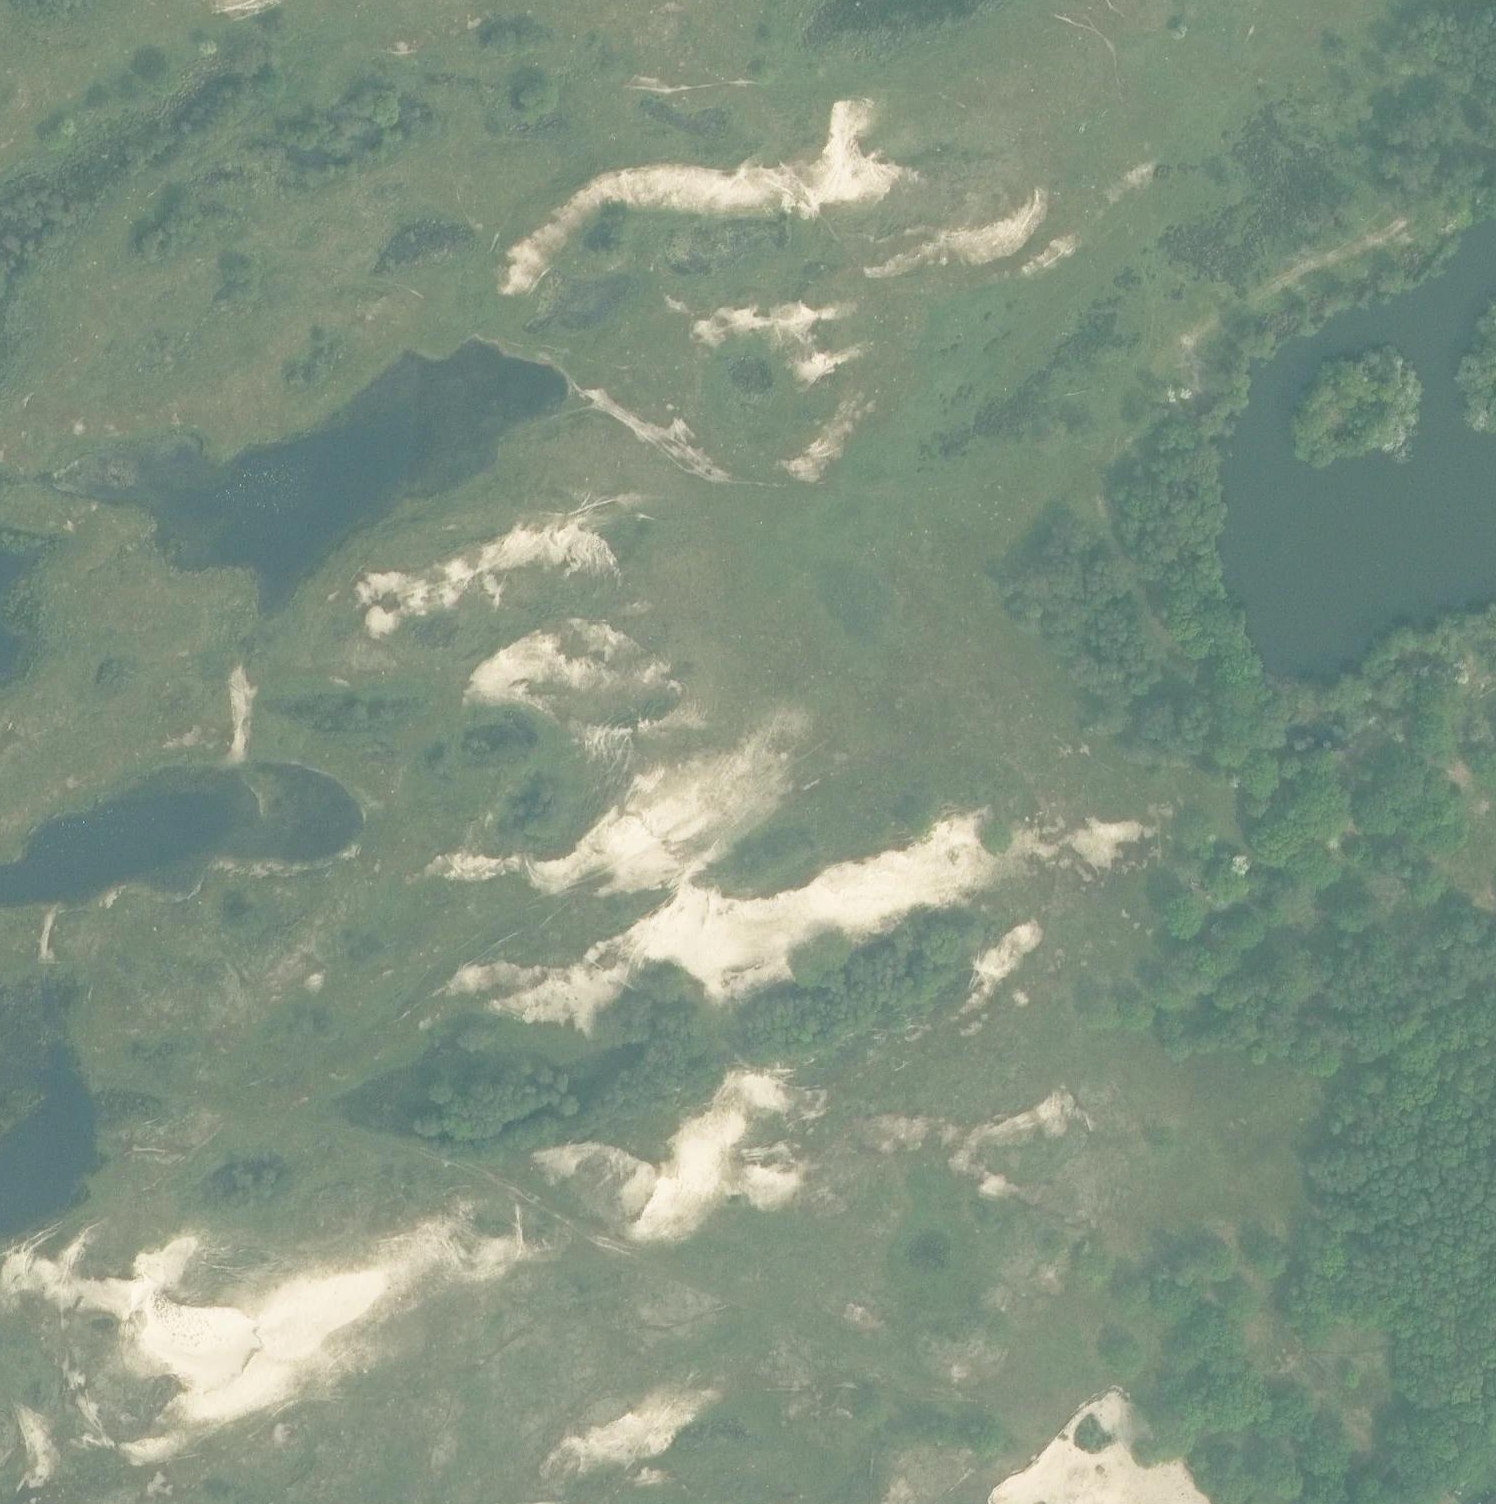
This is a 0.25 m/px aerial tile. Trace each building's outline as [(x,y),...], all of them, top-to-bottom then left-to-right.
[(1438,1496),(1445,1503),(1452,1496),(1445,1489),(1438,1496)] [(1487,1503),(1495,1503),(1495,1494),(1487,1503)]
